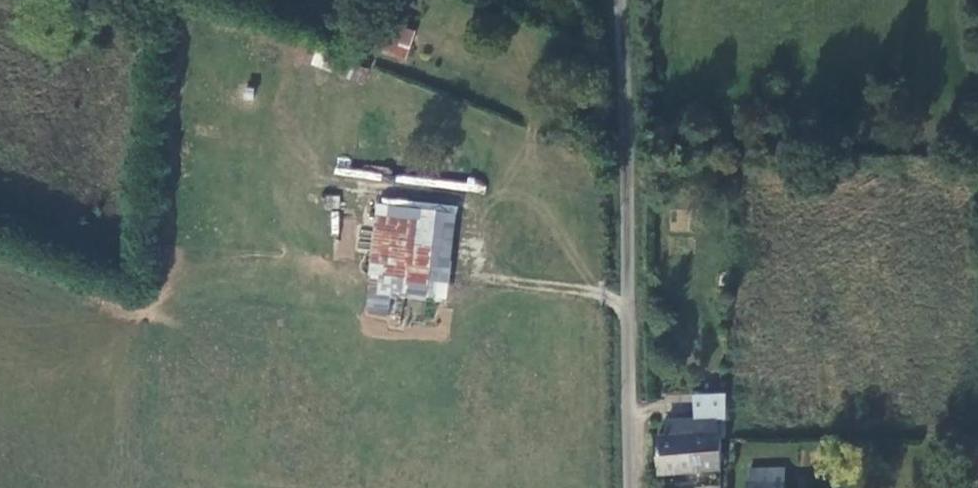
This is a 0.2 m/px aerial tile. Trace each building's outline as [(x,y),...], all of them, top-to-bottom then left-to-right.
[(376,15),(364,46),(407,62),(419,30),(376,15)] [(393,276),(389,294),(403,296),(415,208),(376,202),(369,273),(393,276)] [(697,399),(697,423),(721,423),(720,398),(697,399)] [(722,473),(721,423),(697,423),(666,424),(666,434),(659,434),(660,474),(722,473)] [(788,473),(752,473),(752,485),(747,485),(747,487),(788,487),(788,473)]
